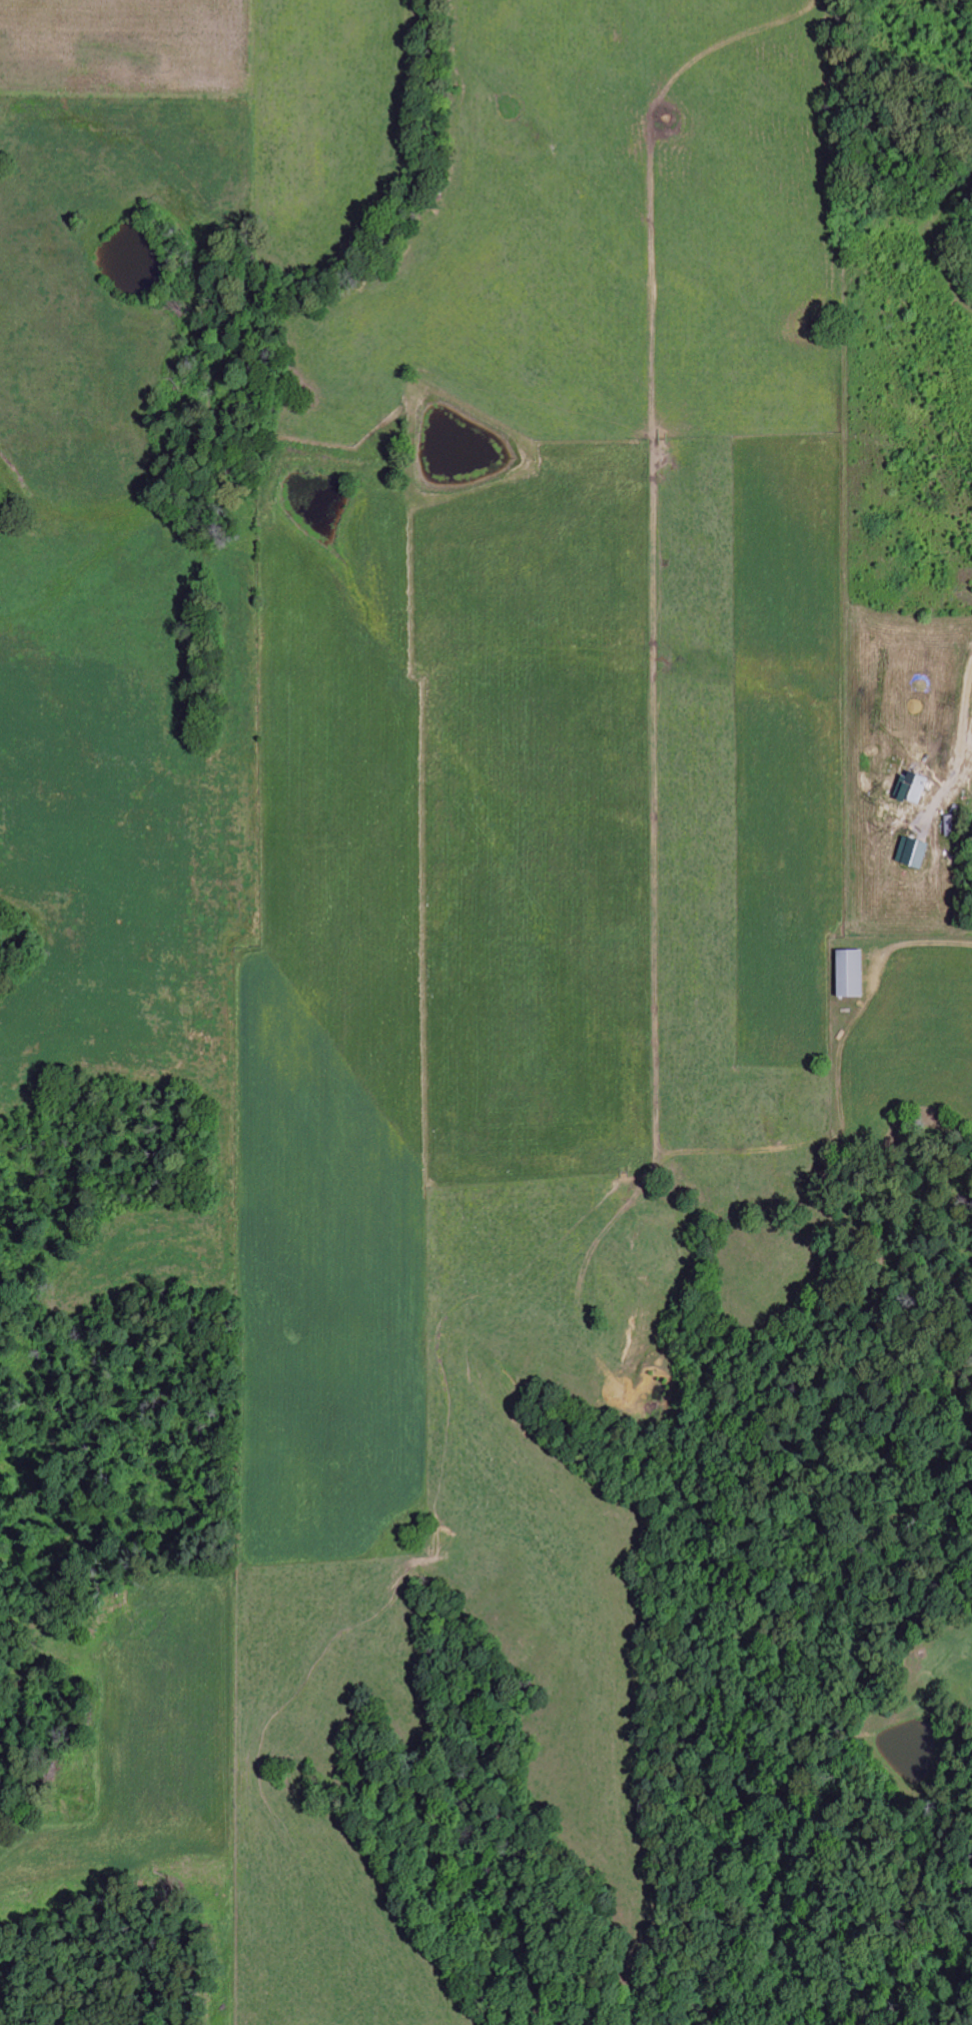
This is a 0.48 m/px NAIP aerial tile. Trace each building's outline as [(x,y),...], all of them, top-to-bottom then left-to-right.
[(865,998),(865,951),(839,951),(840,998),(865,998)]
